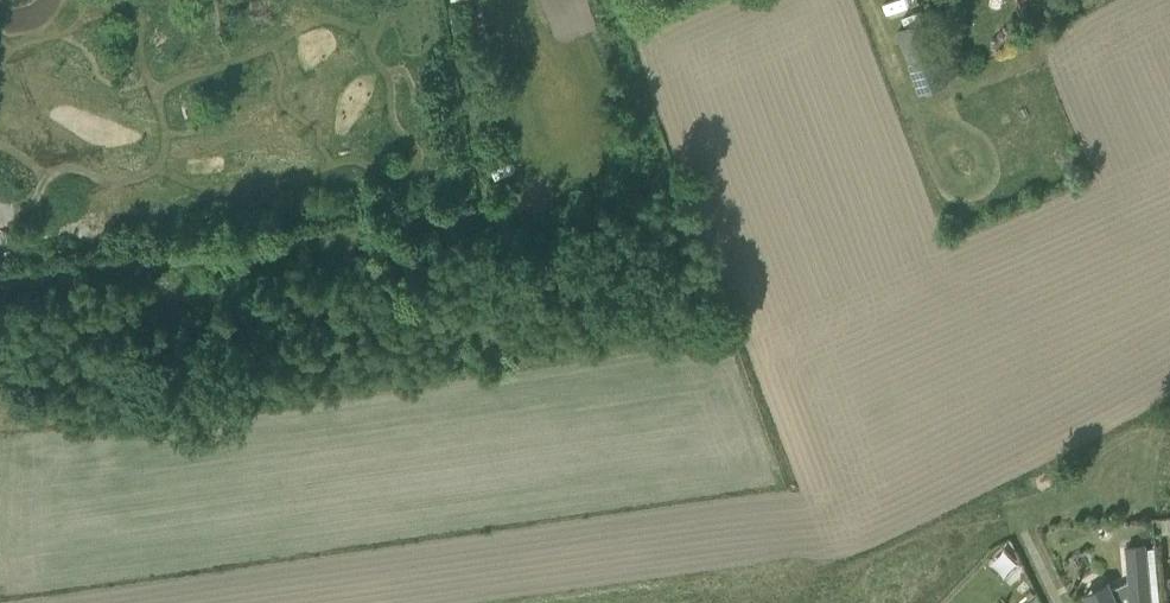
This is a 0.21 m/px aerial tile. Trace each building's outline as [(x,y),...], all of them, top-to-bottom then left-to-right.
[(925,19),(898,28),(921,92),(948,83),(925,19)] [(1129,580),(1088,600),(1089,602),(1161,602),(1155,547),(1145,548),(1145,545),(1126,547),(1129,580)]
